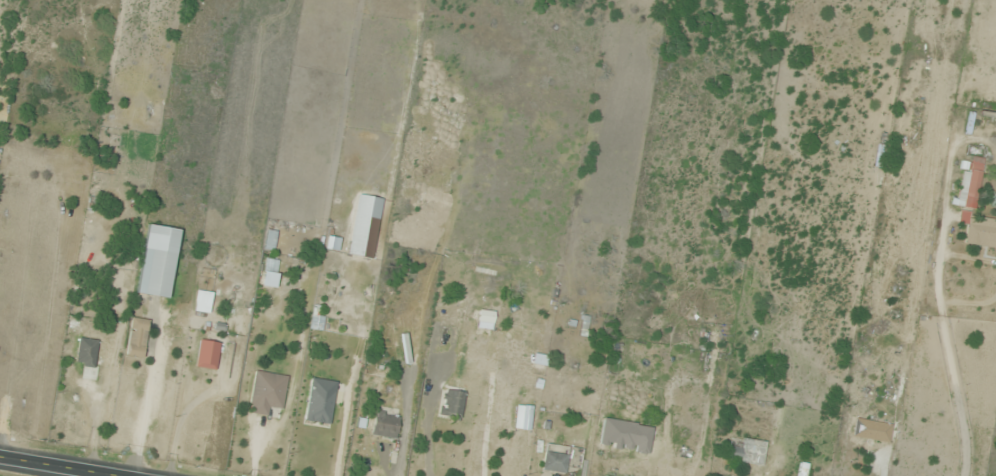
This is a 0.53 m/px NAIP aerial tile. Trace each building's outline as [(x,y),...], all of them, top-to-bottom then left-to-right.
[(965,192),(976,194),(986,159),(974,156),(965,192)] [(349,254),(373,258),(383,199),(359,195),(349,254)] [(338,238),(328,238),(327,249),(338,250),(338,238)] [(277,261),(266,260),(265,272),(277,273),(277,261)] [(357,339),(338,334),(336,340),(355,345),(357,339)] [(97,340),(78,338),(76,364),(95,365),(97,340)] [(269,407),(281,409),(287,377),(256,371),(248,413),(267,416),(269,407)] [(460,422),(465,393),(445,390),(440,418),(460,422)] [(395,438),(398,415),(374,411),(371,435),(395,438)] [(892,424),(856,418),(852,437),(888,443),(892,424)] [(743,445),(731,443),(728,459),(762,466),(767,443),(745,438),(743,445)] [(566,454),(544,453),(543,471),(565,472),(566,454)]
